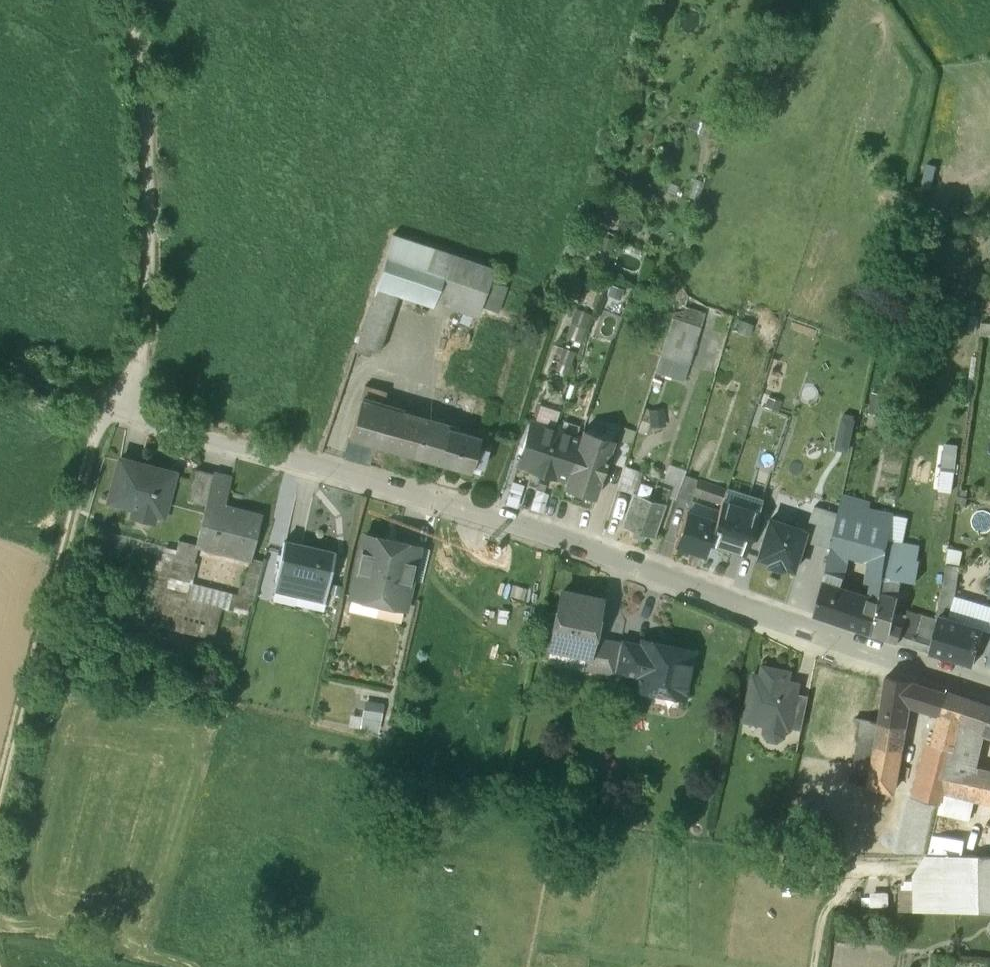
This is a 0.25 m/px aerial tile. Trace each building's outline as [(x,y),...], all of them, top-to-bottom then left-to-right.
[(378,280),(401,287),(436,299),(444,275),(424,268),(431,248),(393,235),(378,280)] [(493,270),(431,248),(424,268),(444,275),(436,299),(478,313),(493,270)] [(378,280),(372,298),(395,305),(401,287),(378,280)] [(624,314),(630,287),(610,283),(604,310),(624,314)] [(379,353),(395,305),(372,298),(357,345),(379,353)] [(654,372),(683,381),(700,327),(672,318),(654,372)] [(349,438),(392,451),(403,412),(360,399),(349,438)] [(480,438),(426,423),(427,419),(403,412),(392,451),(470,473),(472,466),(480,469),(485,452),(476,449),(480,438)] [(556,432),(531,424),(518,465),(543,473),(556,432)] [(581,440),(556,432),(543,473),(568,481),(581,440)] [(614,442),(583,432),(582,436),(582,437),(581,440),(568,481),(566,485),(564,490),(595,500),(614,442)] [(941,488),(954,490),(961,442),(948,440),(941,488)] [(630,446),(619,442),(612,465),(623,468),(630,446)] [(135,518),(160,525),(171,483),(159,480),(162,470),(123,459),(111,502),(137,509),(135,518)] [(618,490),(634,495),(642,472),(626,467),(618,490)] [(187,499),(206,503),(206,502),(213,475),(194,470),(187,499)] [(634,495),(633,496),(664,506),(670,489),(655,484),(658,478),(642,472),(634,495)] [(698,481),(680,474),(673,498),(690,504),(693,496),(698,481)] [(206,502),(224,507),(232,480),(213,475),(206,502)] [(725,490),(698,481),(693,496),(720,506),(722,500),(725,490)] [(887,556),(892,530),(895,513),(877,508),(878,505),(870,504),(871,500),(842,493),(840,502),(838,513),(838,517),(833,539),(839,542),(848,547),(861,550),(872,553),(887,556)] [(664,506),(633,496),(622,529),(653,539),(664,506)] [(743,507),(722,500),(720,506),(715,520),(707,543),(743,555),(757,512),(743,507)] [(224,507),(206,502),(206,503),(195,546),(198,547),(250,560),(251,560),(262,517),(224,507)] [(808,533),(805,541),(832,550),(834,543),(832,542),(833,539),(838,517),(838,513),(815,506),(807,533),(808,533)] [(707,543),(715,520),(686,510),(674,548),(703,558),(707,543)] [(805,541),(808,533),(807,533),(770,521),(758,558),(770,562),(769,566),(783,571),(784,567),(796,570),(805,541)] [(901,532),(892,530),(887,556),(886,560),(883,581),(897,583),(912,585),(915,565),(917,549),(899,546),(901,532)] [(398,542),(386,539),(386,541),(365,537),(351,598),(405,610),(418,549),(397,544),(398,542)] [(839,542),(833,539),(832,542),(834,543),(832,550),(828,567),(825,580),(822,590),(837,596),(848,547),(839,542)] [(198,547),(195,546),(177,541),(156,625),(213,641),(221,610),(232,613),(232,612),(246,615),(249,606),(251,606),(262,563),(251,560),(250,560),(242,586),(239,585),(236,595),(191,584),(197,564),(193,563),(198,547)] [(335,554),(283,542),(275,581),(293,585),(292,590),(296,595),(302,596),(307,592),(308,589),(326,593),(335,554)] [(887,556),(872,553),(862,604),(878,609),(881,596),(883,581),(886,560),(887,556)] [(959,571),(946,569),(942,590),(942,594),(955,596),(959,571)] [(897,583),(883,581),(881,596),(895,600),(897,583)] [(837,596),(822,590),(821,594),(815,617),(845,627),(851,600),(837,596)] [(601,602),(562,594),(550,649),(588,657),(589,657),(593,640),(601,602)] [(942,594),(939,612),(950,615),(952,615),(955,596),(942,594)] [(895,600),(881,596),(878,609),(872,637),(900,647),(906,621),(891,618),(895,600)] [(862,604),(851,600),(845,627),(872,637),(878,609),(862,604)] [(983,632),(948,622),(950,615),(939,612),(938,615),(938,622),(939,622),(938,626),(928,656),(973,668),(983,632)] [(938,626),(907,617),(906,621),(900,647),(928,656),(938,626)] [(620,646),(593,640),(589,657),(588,657),(585,670),(614,676),(621,646),(620,646)] [(690,654),(646,645),(645,651),(639,680),(637,688),(642,689),(645,694),(654,696),(659,693),(664,694),(665,690),(682,694),(682,690),(687,687),(688,682),(685,678),(690,654)] [(645,651),(621,646),(615,675),(639,680),(645,651)] [(790,674),(763,668),(761,678),(753,676),(744,722),(766,727),(764,735),(769,742),(777,743),(784,739),(785,731),(789,732),(790,730),(797,695),(797,694),(784,691),(786,682),(788,682),(790,674)] [(879,723),(879,724),(906,730),(910,708),(913,681),(886,677),(885,681),(886,681),(879,723)] [(913,681),(910,708),(938,717),(939,718),(947,693),(913,681)] [(938,717),(916,799),(940,805),(937,813),(968,820),(974,801),(965,799),(974,765),(983,732),(989,734),(989,708),(947,693),(939,718),(938,717)] [(809,698),(797,695),(790,730),(801,733),(809,698)] [(366,698),(362,726),(381,729),(385,701),(366,698)] [(866,787),(877,722),(861,719),(849,783),(866,787)] [(879,724),(879,723),(877,722),(866,787),(866,789),(895,796),(906,730),(879,724)] [(974,765),(965,799),(974,801),(989,805),(989,770),(974,765)] [(930,858),(961,857),(964,841),(932,836),(927,858),(930,858)] [(916,914),(980,914),(983,857),(983,856),(961,857),(930,858),(918,877),(916,914)] [(989,914),(989,857),(983,857),(980,914),(989,914)]
